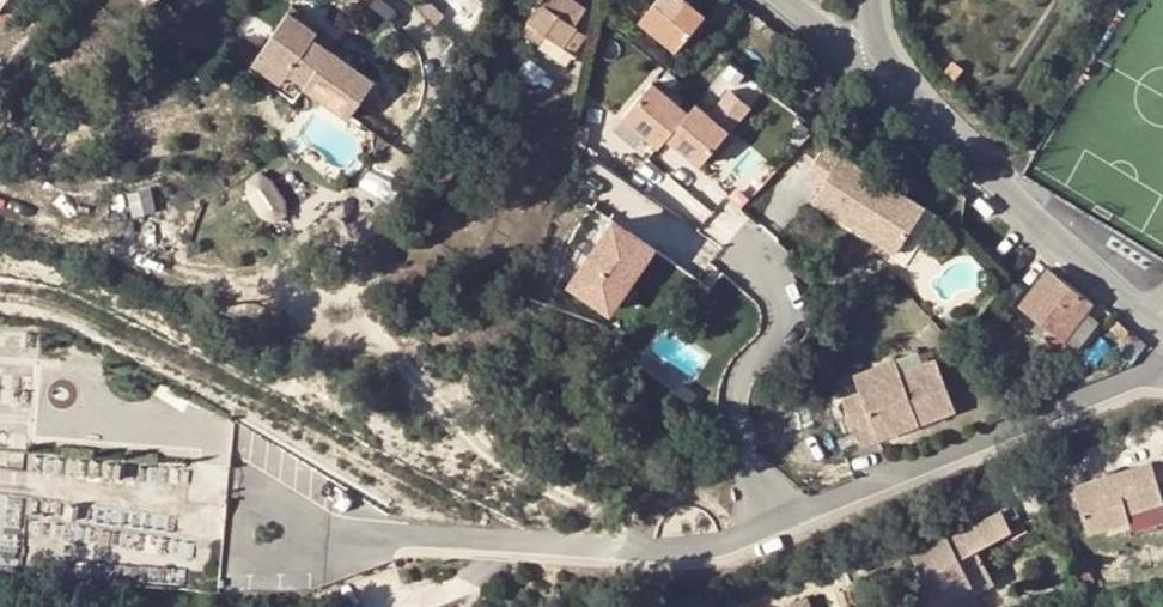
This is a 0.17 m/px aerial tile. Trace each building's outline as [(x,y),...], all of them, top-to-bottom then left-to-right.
[(563,46),(573,53),(587,33),(575,25),(544,2),(542,0),(541,0),(532,15),(524,33),(533,39),(540,28),(563,46)] [(544,2),(575,25),(582,14),(563,0),(546,0),(544,2)] [(627,10),(675,49),(706,14),(689,0),(658,0),(653,6),(647,0),(637,0),(627,10)] [(302,15),(298,20),(330,39),(333,33),(302,15)] [(273,64),(302,81),(320,91),(319,94),(366,121),(389,82),(345,56),(326,45),(330,39),(298,20),(273,64)] [(555,56),(563,46),(540,28),(533,39),(555,56)] [(326,45),(345,56),(348,50),(330,39),(326,45)] [(302,81),(273,64),(267,75),(296,91),(302,81)] [(39,71),(38,84),(49,86),(50,72),(39,71)] [(654,82),(628,117),(665,146),(673,136),(707,163),(754,101),(734,86),(714,113),(699,102),(692,111),(654,82)] [(842,133),(820,161),(835,173),(824,187),(900,249),(934,207),(842,133)] [(269,222),(291,208),(266,170),(245,184),(269,222)] [(980,196),(972,204),(986,219),(995,211),(980,196)] [(618,217),(572,277),(608,305),(655,245),(618,217)] [(1065,339),(1094,300),(1049,267),(1022,306),(1032,314),(1065,339)] [(1065,339),(1032,314),(1026,323),(1052,343),(1048,349),(1060,358),(1071,344),(1065,339)] [(913,350),(893,359),(898,372),(918,364),(913,350)] [(912,408),(916,420),(952,406),(935,358),(918,364),(898,372),(893,359),(850,376),(855,390),(858,400),(844,406),(857,444),(875,437),(871,425),(912,408)] [(840,396),(844,406),(858,400),(855,390),(840,396)] [(871,425),(875,437),(916,420),(912,408),(871,425)] [(1069,485),(1084,529),(1127,516),(1131,528),(1162,517),(1162,498),(1151,460),(1069,485)] [(906,550),(909,555),(1001,514),(998,509),(944,536),(942,532),(906,550)] [(963,582),(966,590),(967,590),(968,592),(988,583),(977,558),(966,564),(960,553),(971,547),(1007,528),(1001,514),(909,555),(917,573),(904,582),(915,603),(930,596),(931,599),(963,582)] [(977,558),(971,547),(960,553),(966,564),(977,558)] [(915,603),(917,606),(933,606),(966,590),(963,582),(931,599),(930,596),(915,603)] [(772,606),(804,606),(800,597),(772,606)]
